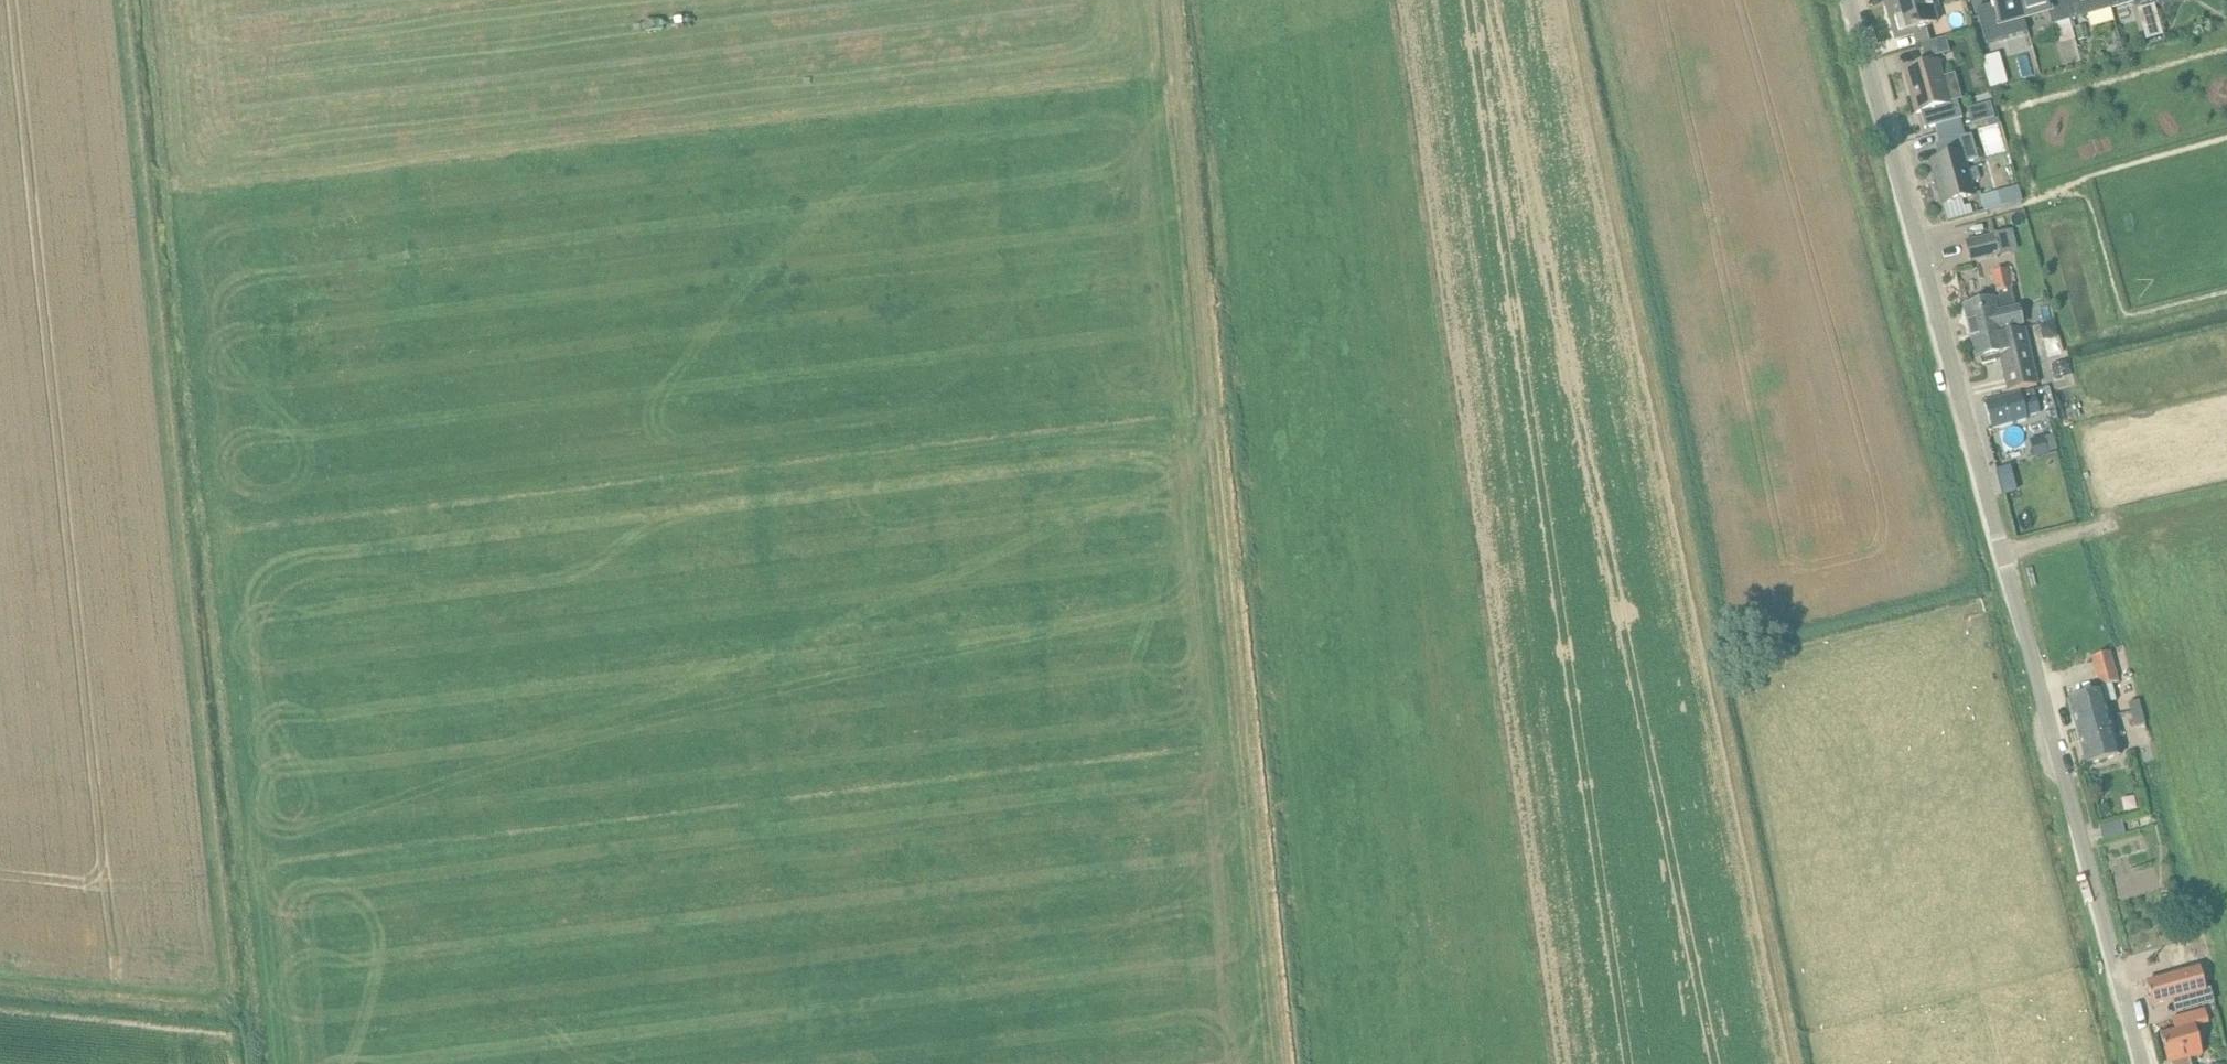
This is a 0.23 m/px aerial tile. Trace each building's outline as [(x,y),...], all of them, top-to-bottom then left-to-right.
[(1889,13),(1896,39),(1912,34),(1917,33),(1916,29),(1928,26),(1931,25),(1927,10),(1935,7),(1937,7),(1935,0),(1899,0),(1900,1),(1895,2),(1889,13)] [(1978,17),(1986,44),(2028,32),(2026,24),(2019,0),(1991,0),(1995,13),(1978,17)] [(2026,24),(2049,17),(2052,26),(2069,21),(2064,0),(2019,0),(2026,24)] [(2069,21),(2111,9),(2109,0),(2064,0),(2069,21)] [(2111,9),(2143,0),(2109,0),(2111,9)] [(2085,26),(2076,28),(2079,42),(2089,39),(2085,26)] [(1915,46),(1929,41),(1926,30),(1917,33),(1912,34),(1915,46)] [(1946,38),(1922,45),(1926,60),(1950,54),(1946,38)] [(1984,57),(1992,87),(2012,82),(2003,52),(1984,57)] [(1926,111),(1931,128),(1962,119),(1957,101),(1948,103),(1937,62),(1905,71),(1917,113),(1926,111)] [(1977,124),(1999,118),(1995,102),(1973,108),(1977,124)] [(1965,164),(1978,160),(1971,135),(1940,143),(1944,159),(1931,162),(1943,205),(1974,196),(1965,164)] [(1982,197),(1985,211),(2022,201),(2018,187),(1982,197)] [(1966,241),(1971,260),(2000,254),(1995,234),(1966,241)] [(2022,326),(2018,308),(2016,309),(2005,261),(1992,264),(2000,299),(1964,307),(1971,341),(2002,333),(2002,331),(2022,326)] [(1977,301),(1988,298),(1984,287),(1979,288),(1973,269),(1961,273),(1970,298),(1976,296),(1977,301)] [(2009,392),(2030,387),(2037,385),(2024,329),(2002,335),(2002,333),(1971,341),(1976,360),(1981,359),(1982,364),(1997,361),(1995,356),(2005,354),(2009,372),(2004,373),(2009,392)] [(2034,390),(2007,397),(1986,403),(1993,429),(2027,419),(2026,415),(2040,411),(2035,395),(2034,390)] [(2014,465),(2000,469),(2006,493),(2021,489),(2014,465)] [(2077,734),(2112,724),(2106,704),(2116,701),(2111,684),(2118,682),(2110,653),(2092,658),(2102,693),(2069,702),(2077,734)] [(2135,728),(2146,724),(2140,701),(2128,702),(2135,728)] [(2077,734),(2086,765),(2120,756),(2112,724),(2077,734)] [(2139,747),(2145,766),(2158,762),(2153,744),(2139,747)] [(2125,817),(2102,823),(2107,841),(2130,834),(2125,817)] [(2199,969),(2146,984),(2152,1006),(2205,992),(2199,969)] [(2168,1063),(2172,1063),(2202,1056),(2193,1024),(2207,1020),(2204,1010),(2172,1019),(2176,1031),(2160,1035),(2168,1063)]
